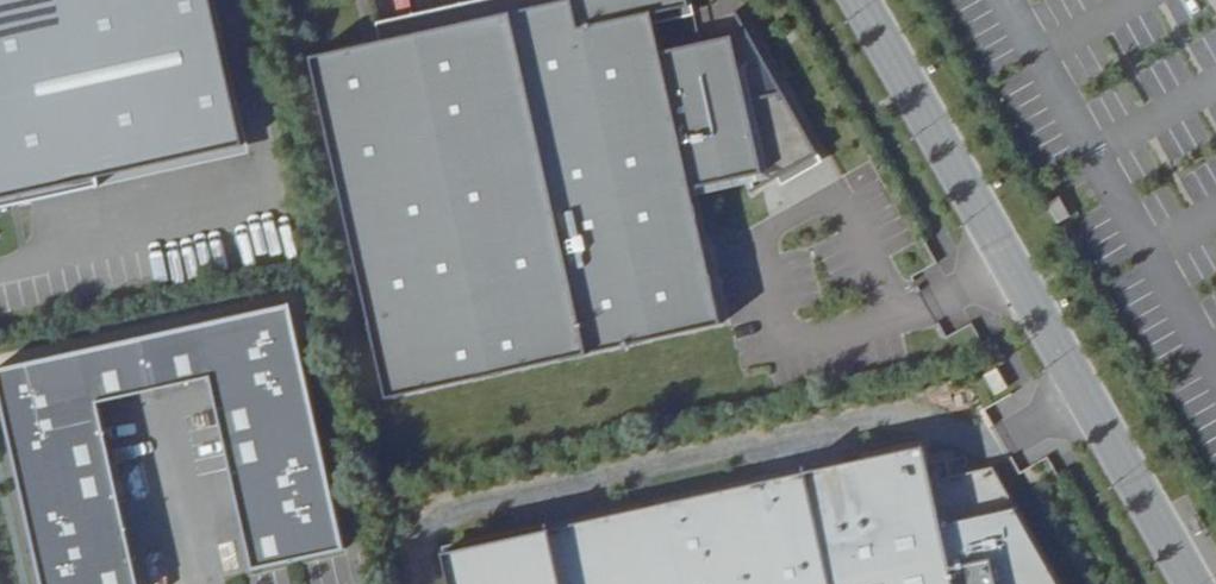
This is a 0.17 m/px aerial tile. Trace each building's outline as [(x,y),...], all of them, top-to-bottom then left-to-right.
[(247,153),(213,0),(0,0),(0,209),(247,153)] [(688,0),(569,0),(570,2),(312,60),(390,402),(722,324),(691,189),(761,174),(765,188),(830,173),(783,92),(747,100),(730,36),(661,52),(652,13),(689,5),(688,0)] [(0,369),(0,398),(2,407),(8,406),(15,437),(9,439),(30,535),(37,533),(44,566),(38,567),(42,583),(139,583),(98,403),(209,378),(253,570),(346,549),(332,502),(327,503),(320,470),(325,469),(304,373),(299,374),(292,343),(298,341),(290,305),(0,369)] [(444,553),(451,583),(1063,583),(997,468),(954,477),(950,461),(932,465),(928,446),(809,472),(807,466),(805,467),(806,473),(551,530),(550,524),(547,524),(549,530),(444,553)] [(997,468),(1063,583),(1066,583),(999,467),(997,468)] [(547,524),(443,547),(444,553),(549,530),(547,524)]
